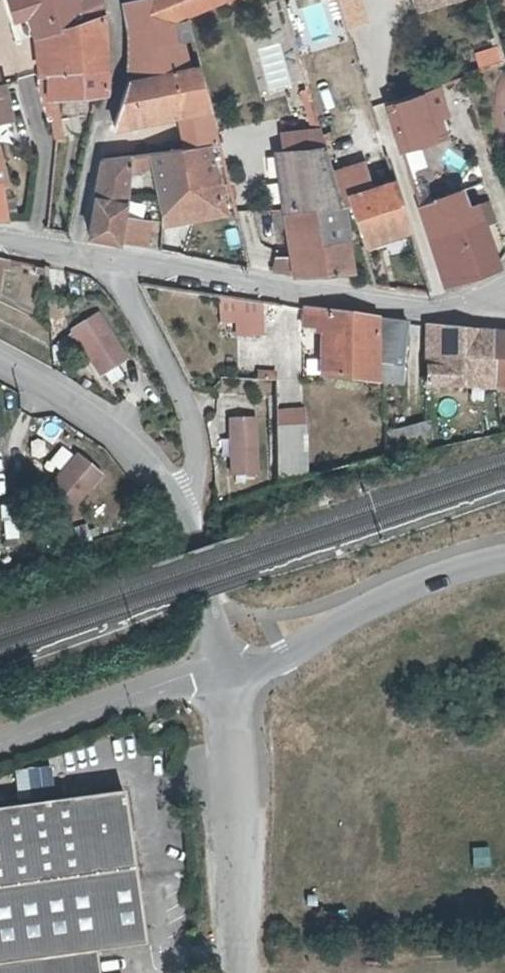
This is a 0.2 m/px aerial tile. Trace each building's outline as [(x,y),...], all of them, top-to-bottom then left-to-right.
[(12,15),(25,11),(30,32),(81,16),(77,0),(7,0),(12,15)] [(81,16),(102,10),(99,0),(77,0),(81,16)] [(221,0),(132,0),(123,29),(131,81),(182,66),(176,39),(186,36),(180,17),(221,0)] [(39,73),(103,64),(102,10),(81,16),(30,32),(39,73)] [(25,11),(12,15),(18,36),(30,32),(25,11)] [(473,54),(478,68),(502,60),(497,45),(473,54)] [(182,66),(131,81),(122,83),(120,90),(110,126),(117,124),(129,122),(174,113),(205,108),(193,63),(182,66)] [(53,140),(52,153),(62,151),(62,111),(100,92),(102,84),(103,64),(39,73),(34,75),(43,107),(46,118),(50,117),(53,140)] [(8,118),(1,84),(0,84),(0,120),(8,118)] [(439,86),(430,90),(440,119),(449,116),(439,86)] [(440,119),(430,90),(422,92),(388,104),(401,146),(444,131),(440,119)] [(215,143),(205,108),(174,113),(180,148),(204,144),(215,143)] [(282,177),(287,210),(308,210),(346,209),(334,171),(320,125),(279,131),(283,151),(280,151),(284,177),(282,177)] [(168,150),(168,151),(168,166),(171,212),(168,223),(227,233),(204,144),(180,148),(168,150)] [(420,147),(403,152),(409,172),(425,167),(420,147)] [(146,154),(99,159),(88,235),(121,240),(148,245),(158,220),(130,216),(134,204),(135,199),(141,174),(155,173),(157,168),(168,166),(168,151),(146,154)] [(334,171),(346,209),(351,207),(362,241),(410,227),(394,177),(372,184),(365,162),(334,171)] [(482,224),(474,202),(468,204),(464,190),(419,204),(445,285),(492,268),(495,266),(482,224)] [(488,197),(474,202),(482,224),(496,219),(488,197)] [(308,210),(311,228),(315,250),(293,253),(296,273),(355,271),(346,209),(308,210)] [(287,210),(274,210),(276,227),(289,225),(287,210)] [(289,225),(290,231),(311,228),(308,210),(287,210),(289,225)] [(315,250),(311,228),(290,231),(293,253),(315,250)] [(296,273),(293,253),(276,256),(271,269),(296,273)] [(217,333),(262,334),(262,300),(217,300),(217,333)] [(378,349),(378,316),(304,306),(303,323),(315,325),(314,330),(321,331),(321,377),(379,382),(378,349)] [(126,359),(97,313),(72,328),(101,375),(126,359)] [(407,361),(407,321),(378,316),(378,349),(379,382),(386,383),(411,382),(411,366),(407,361)] [(443,325),(423,323),(423,363),(443,363),(443,325)] [(493,329),(443,325),(443,363),(423,363),(424,385),(493,386),(493,329)] [(493,386),(504,386),(504,330),(493,329),(493,386)] [(300,408),(273,409),(276,482),(304,481),(300,408)] [(231,471),(256,471),(254,413),(229,414),(231,471)] [(390,429),(391,455),(424,447),(424,421),(390,429)] [(77,456),(42,497),(65,517),(101,475),(77,456)] [(88,944),(139,940),(125,787),(0,801),(0,972),(91,972),(88,944)]
